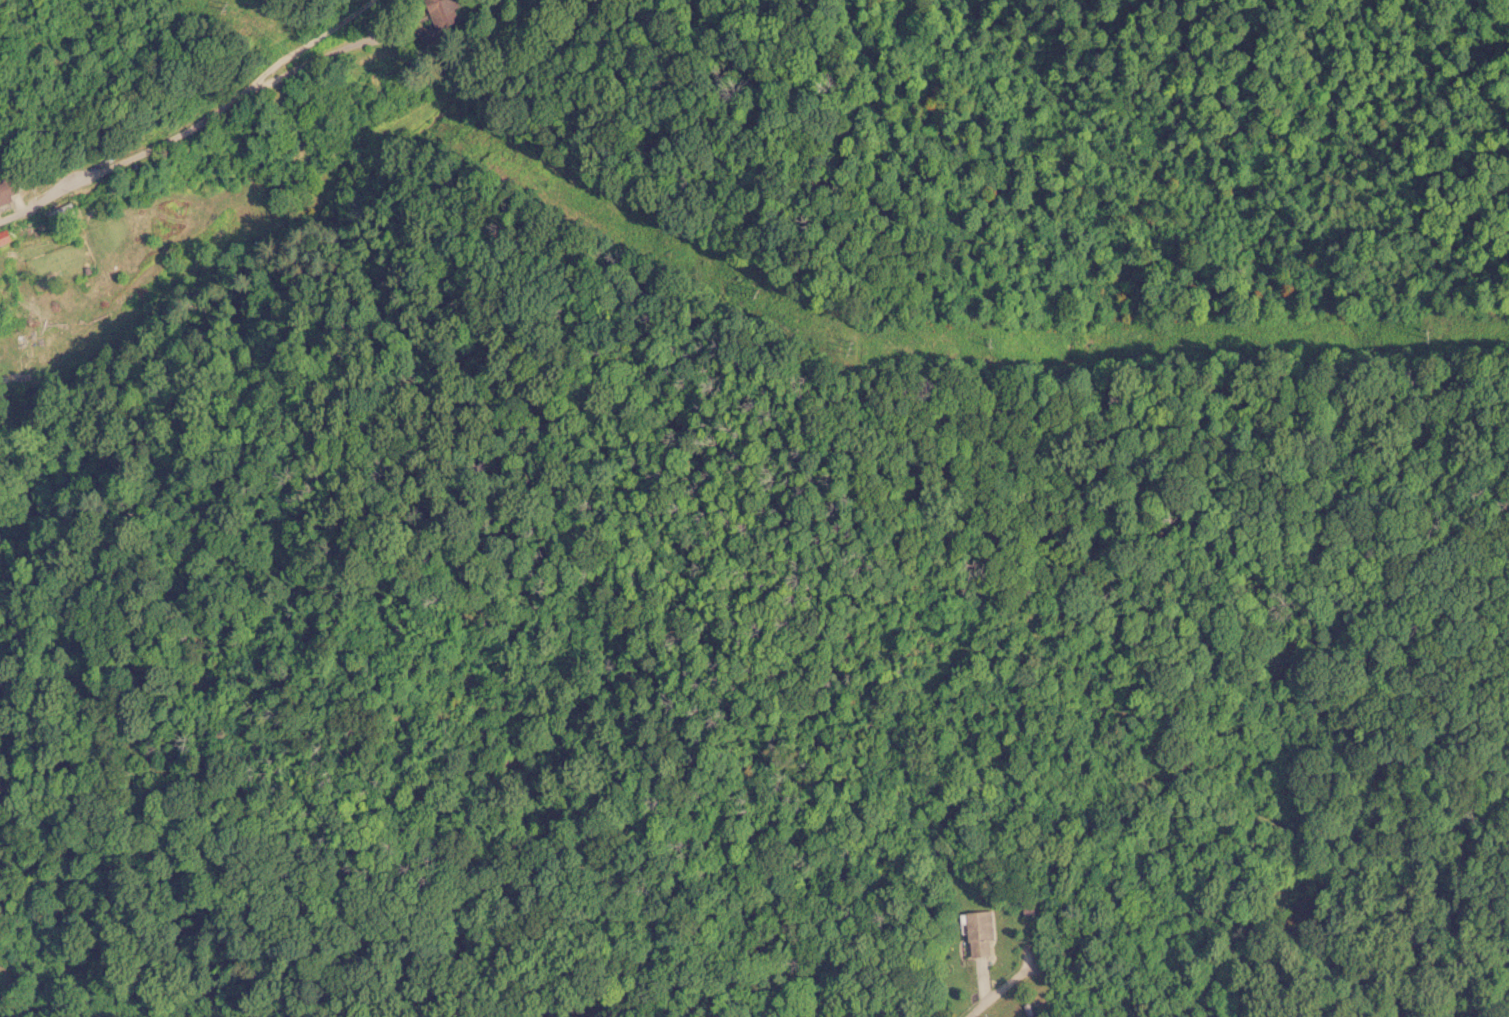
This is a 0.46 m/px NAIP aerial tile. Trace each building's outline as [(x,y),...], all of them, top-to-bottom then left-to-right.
[(429,29),(461,29),(461,0),(429,0),(429,29)] [(28,199),(19,176),(0,184),(0,210),(28,199)] [(20,237),(5,236),(4,243),(19,244),(20,237)] [(989,910),(962,913),(966,958),(989,955),(987,940),(992,939),(989,910)]
